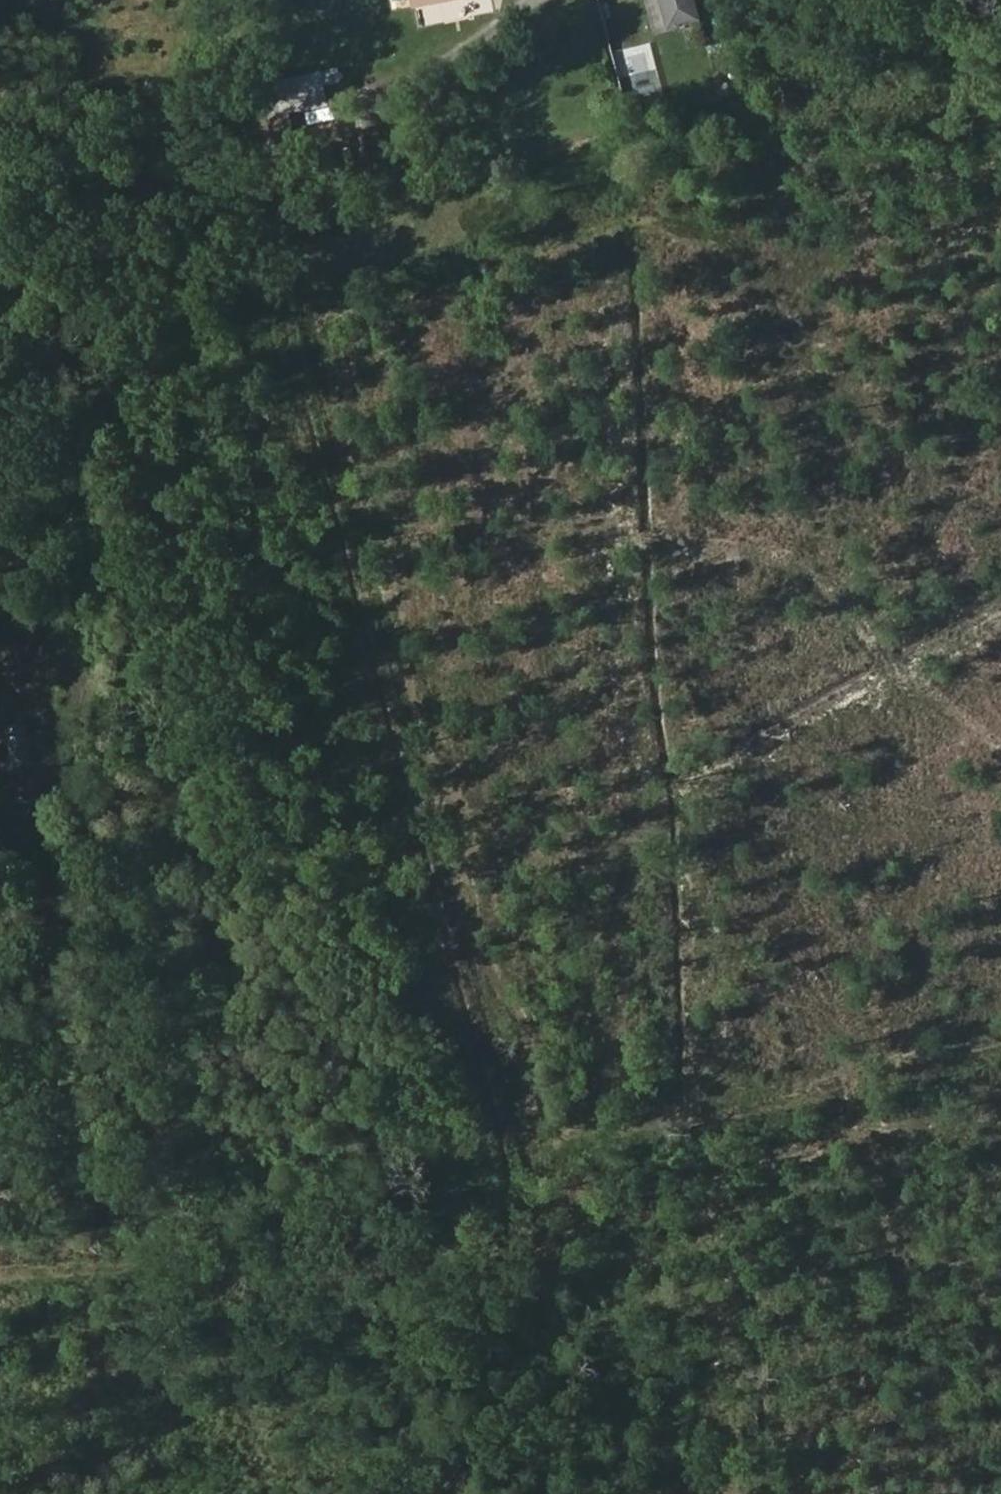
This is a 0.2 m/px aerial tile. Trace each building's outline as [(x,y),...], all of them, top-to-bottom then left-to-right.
[(693,0),(665,0),(672,26),(698,18),(693,0)] [(334,101),(327,72),(276,84),(283,113),(334,101)]
